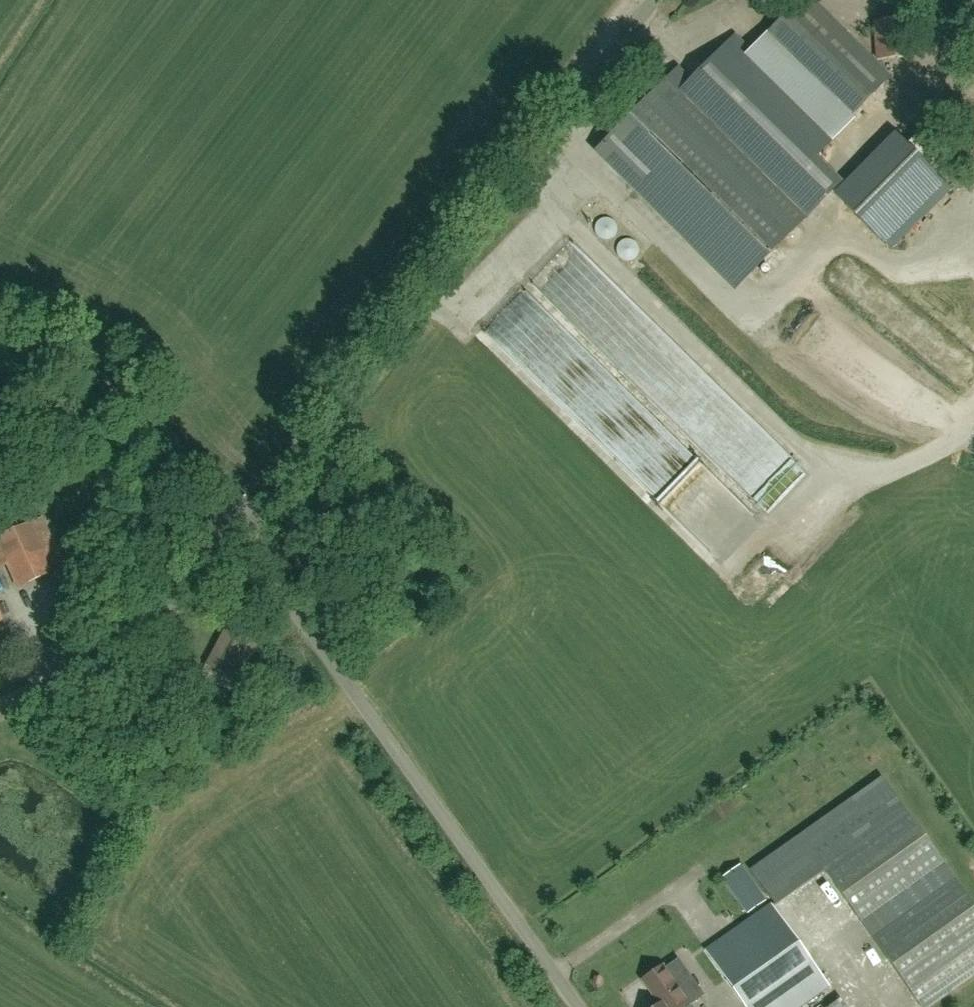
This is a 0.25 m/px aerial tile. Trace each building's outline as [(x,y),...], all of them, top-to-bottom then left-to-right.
[(847,119),(888,78),(809,0),(802,0),(765,39),(847,119)] [(912,57),(911,41),(910,18),(900,18),(891,20),(883,20),(874,20),(876,58),(876,60),(912,57)] [(834,189),(808,164),(836,136),(734,36),(690,81),(678,69),(599,148),(738,286),(834,189)] [(833,193),(885,246),(946,184),(894,133),(833,193)] [(598,236),(612,234),(610,218),(596,220),(598,236)] [(628,258),(636,245),(624,237),(616,251),(628,258)] [(767,513),(802,476),(757,433),(721,469),(767,513)] [(20,588),(53,573),(31,525),(0,539),(0,544),(20,588)] [(261,638),(228,622),(206,667),(202,676),(223,687),(227,678),(237,683),(261,638)] [(825,871),(922,1006),(930,1006),(973,975),(973,907),(882,778),(750,872),(775,906),(825,871)] [(764,901),(740,866),(722,878),(747,913),(764,901)] [(831,985),(828,987),(771,905),(707,951),(746,1006),(847,1006),(831,985)] [(676,956),(642,980),(660,1005),(657,1006),(689,1006),(704,996),(676,956)]
